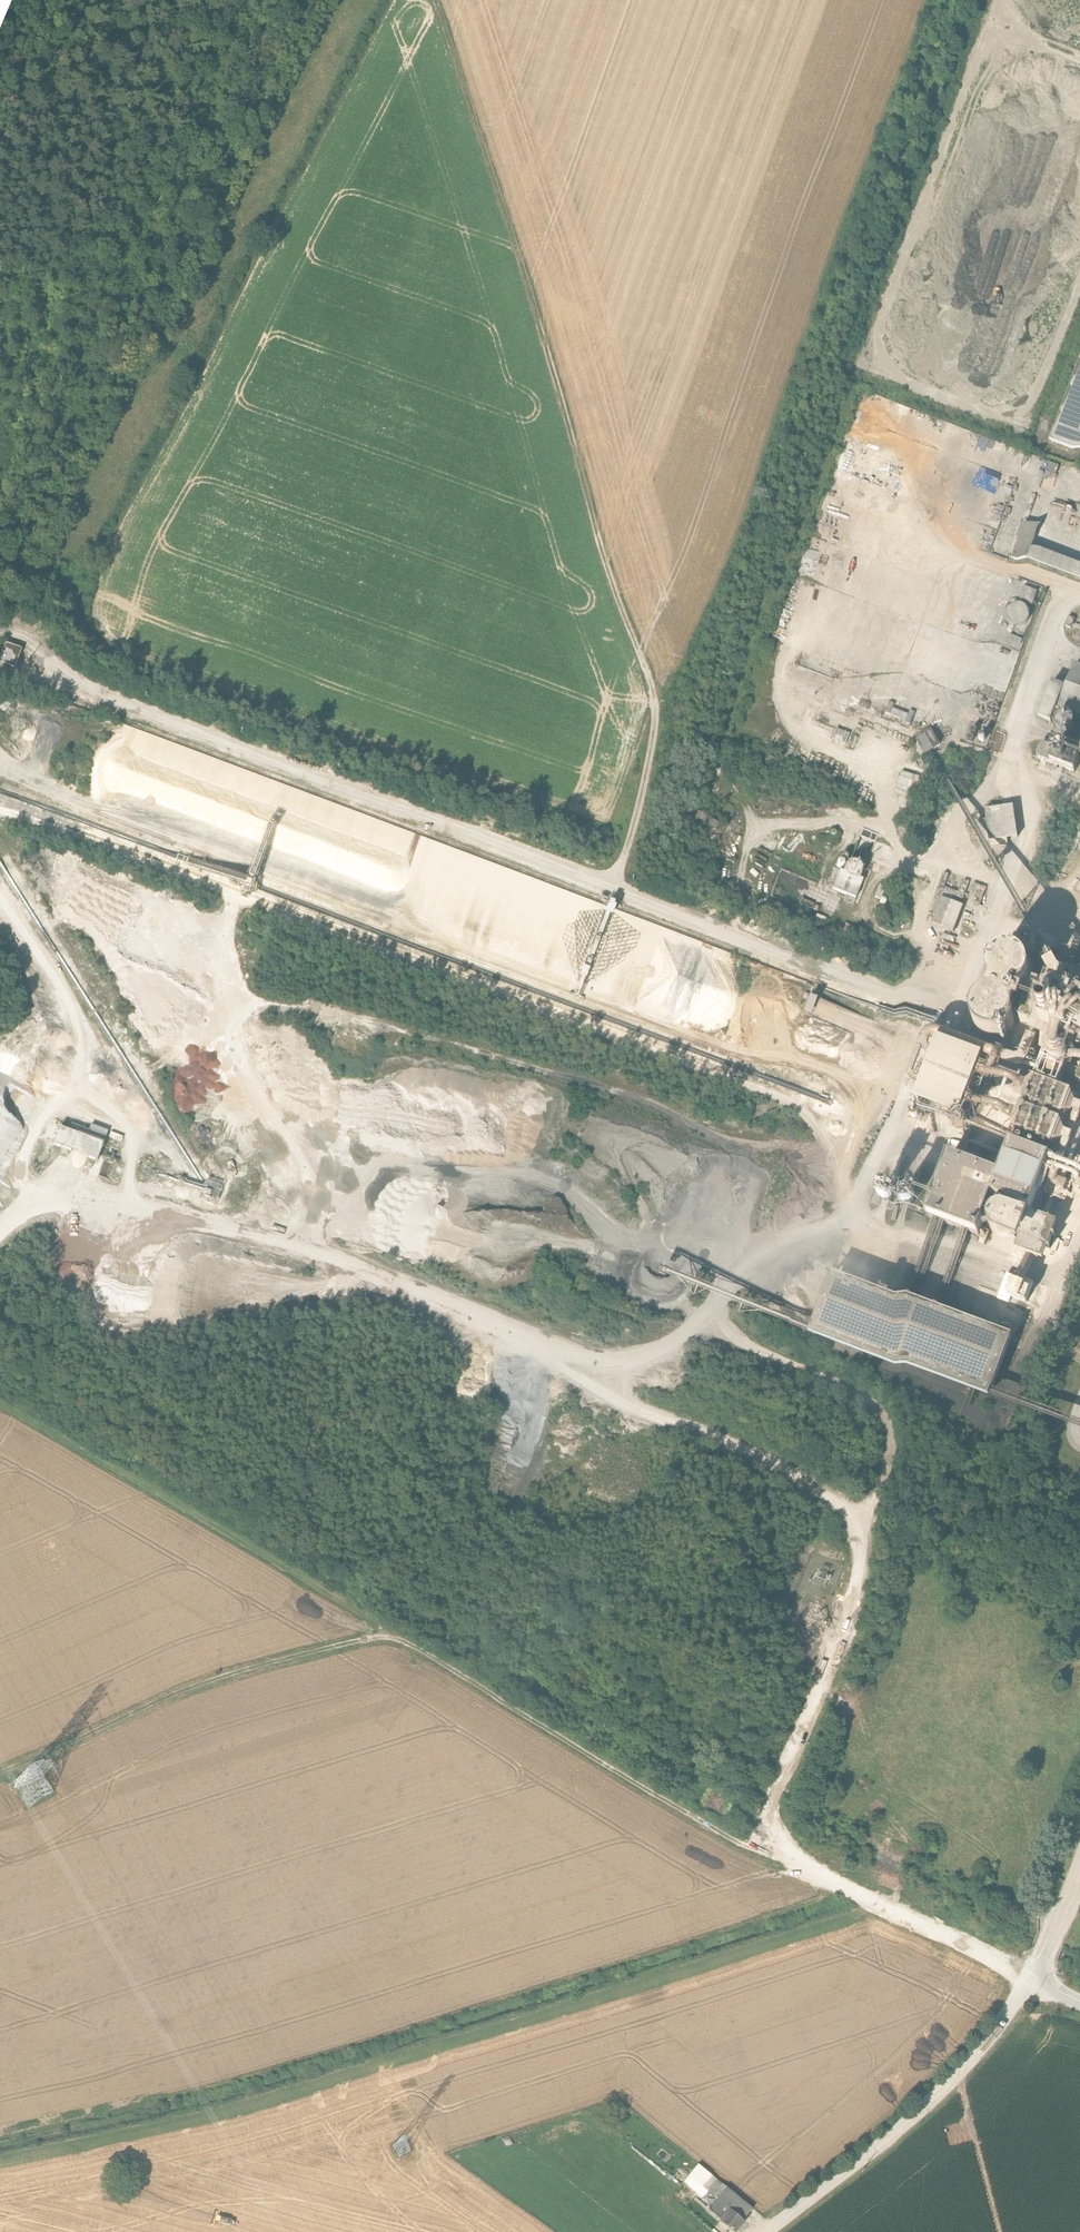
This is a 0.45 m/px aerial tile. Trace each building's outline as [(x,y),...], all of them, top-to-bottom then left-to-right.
[(1052,444),(1079,455),(1079,368),(1052,444)] [(1010,560),(1079,586),(1079,571),(1032,553),(1040,529),(1023,524),(1015,548),(1010,560)] [(1025,592),(1020,606),(1033,611),(1038,597),(1025,592)] [(1017,629),(1022,634),(1031,626),(1021,616),(1016,621),(1021,626),(1017,629)] [(1011,640),(1009,645),(1021,650),(1024,644),(1011,640)] [(1,660),(18,664),(23,645),(6,641),(1,660)] [(1059,715),(1079,723),(1079,672),(1077,670),(1059,715)] [(1058,715),(1059,715),(1068,694),(1066,694),(1053,688),(1047,703),(1042,716),(1039,723),(1052,728),(1058,715)] [(848,711),(845,718),(854,721),(857,714),(848,711)] [(1059,728),(1058,732),(1059,735),(1061,739),(1065,741),(1069,741),(1073,739),(1075,736),(1076,732),(1075,728),(1073,725),(1070,723),(1066,723),(1063,724),(1061,725),(1059,728)] [(925,733),(916,738),(925,754),(934,748),(940,744),(931,728),(924,732),(925,733)] [(1038,763),(1052,768),(1076,777),(1079,765),(1079,763),(1057,754),(1043,749),(1038,763)] [(906,786),(897,812),(908,816),(916,789),(906,786)] [(1017,812),(986,815),(990,846),(992,846),(992,853),(1010,851),(1009,844),(1020,843),(1017,812)] [(839,874),(831,888),(848,895),(855,898),(863,879),(861,878),(859,877),(862,873),(862,868),(860,865),(856,862),(851,861),(847,863),(844,865),(839,874)] [(977,889),(971,907),(981,911),(986,898),(989,899),(990,894),(987,893),(977,889)] [(939,901),(933,916),(935,917),(938,918),(933,929),(943,933),(952,936),(955,938),(957,933),(959,926),(965,911),(953,907),(954,905),(955,901),(965,905),(967,900),(957,896),(948,892),(945,891),(943,890),(941,890),(939,895),(941,896),(943,896),(941,902),(939,901)] [(943,938),(941,943),(955,949),(957,944),(943,938)] [(1072,999),(1054,1054),(1079,1063),(1079,1001),(1072,999)] [(986,1065),(939,1048),(917,1107),(964,1125),(986,1065)] [(1078,1103),(1037,1089),(1028,1116),(1069,1130),(1078,1103)] [(60,1127),(55,1139),(98,1156),(104,1142),(106,1135),(108,1130),(90,1125),(89,1129),(79,1125),(80,1122),(81,1120),(76,1119),(73,1118),(72,1119),(67,1129),(60,1127)] [(1069,1134),(1025,1119),(1018,1142),(1062,1156),(1069,1134)] [(98,1156),(55,1139),(53,1144),(97,1160),(98,1156)] [(1050,1164),(1007,1149),(997,1178),(945,1161),(925,1219),(979,1237),(991,1202),(1033,1216),(1050,1164)] [(149,1166),(146,1173),(157,1176),(159,1170),(149,1166)] [(221,1185),(206,1180),(200,1198),(215,1202),(221,1185)] [(882,1222),(892,1222),(892,1201),(882,1201),(882,1222)] [(1039,1266),(1040,1263),(1043,1264),(1044,1265),(1058,1228),(1031,1218),(1029,1223),(1030,1223),(1028,1229),(1010,1222),(1004,1225),(997,1233),(996,1241),(998,1248),(1002,1253),(1039,1266)] [(833,1273),(810,1334),(991,1402),(1014,1341),(833,1273)] [(1014,1286),(1009,1300),(1022,1305),(1028,1307),(1032,1295),(1034,1289),(1017,1282),(1015,1287),(1014,1286)] [(606,2102),(593,2107),(599,2119),(612,2112),(606,2102)] [(622,2118),(617,2124),(622,2128),(627,2122),(635,2113),(630,2108),(625,2105),(617,2114),(622,2118)] [(508,2137),(502,2139),(505,2147),(512,2145),(508,2137)] [(715,2202),(726,2187),(717,2180),(711,2175),(698,2164),(689,2176),(683,2183),(702,2199),(706,2194),(715,2202)] [(726,2187),(715,2202),(711,2206),(718,2211),(714,2216),(720,2221),(729,2209),(743,2221),(753,2209),(726,2187)] [(720,2221),(719,2222),(732,2231),(737,2231),(745,2222),(743,2221),(729,2209),(720,2221)]
